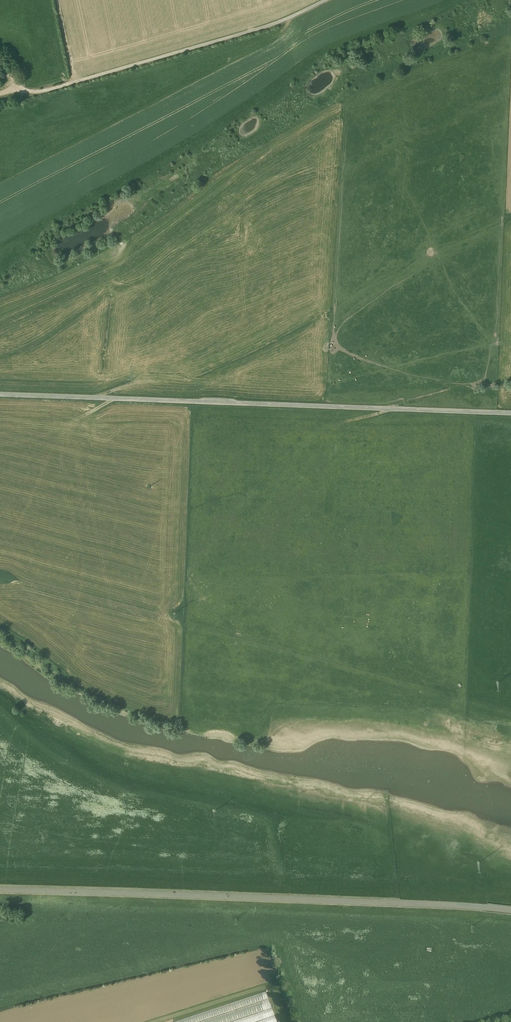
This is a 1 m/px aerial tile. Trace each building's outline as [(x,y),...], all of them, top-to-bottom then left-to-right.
[(199,64),(196,56),(183,60),(186,68),(199,64)] [(51,100),(53,111),(65,109),(63,98),(51,100)] [(8,146),(5,137),(4,135),(0,136),(0,149),(8,146)]
